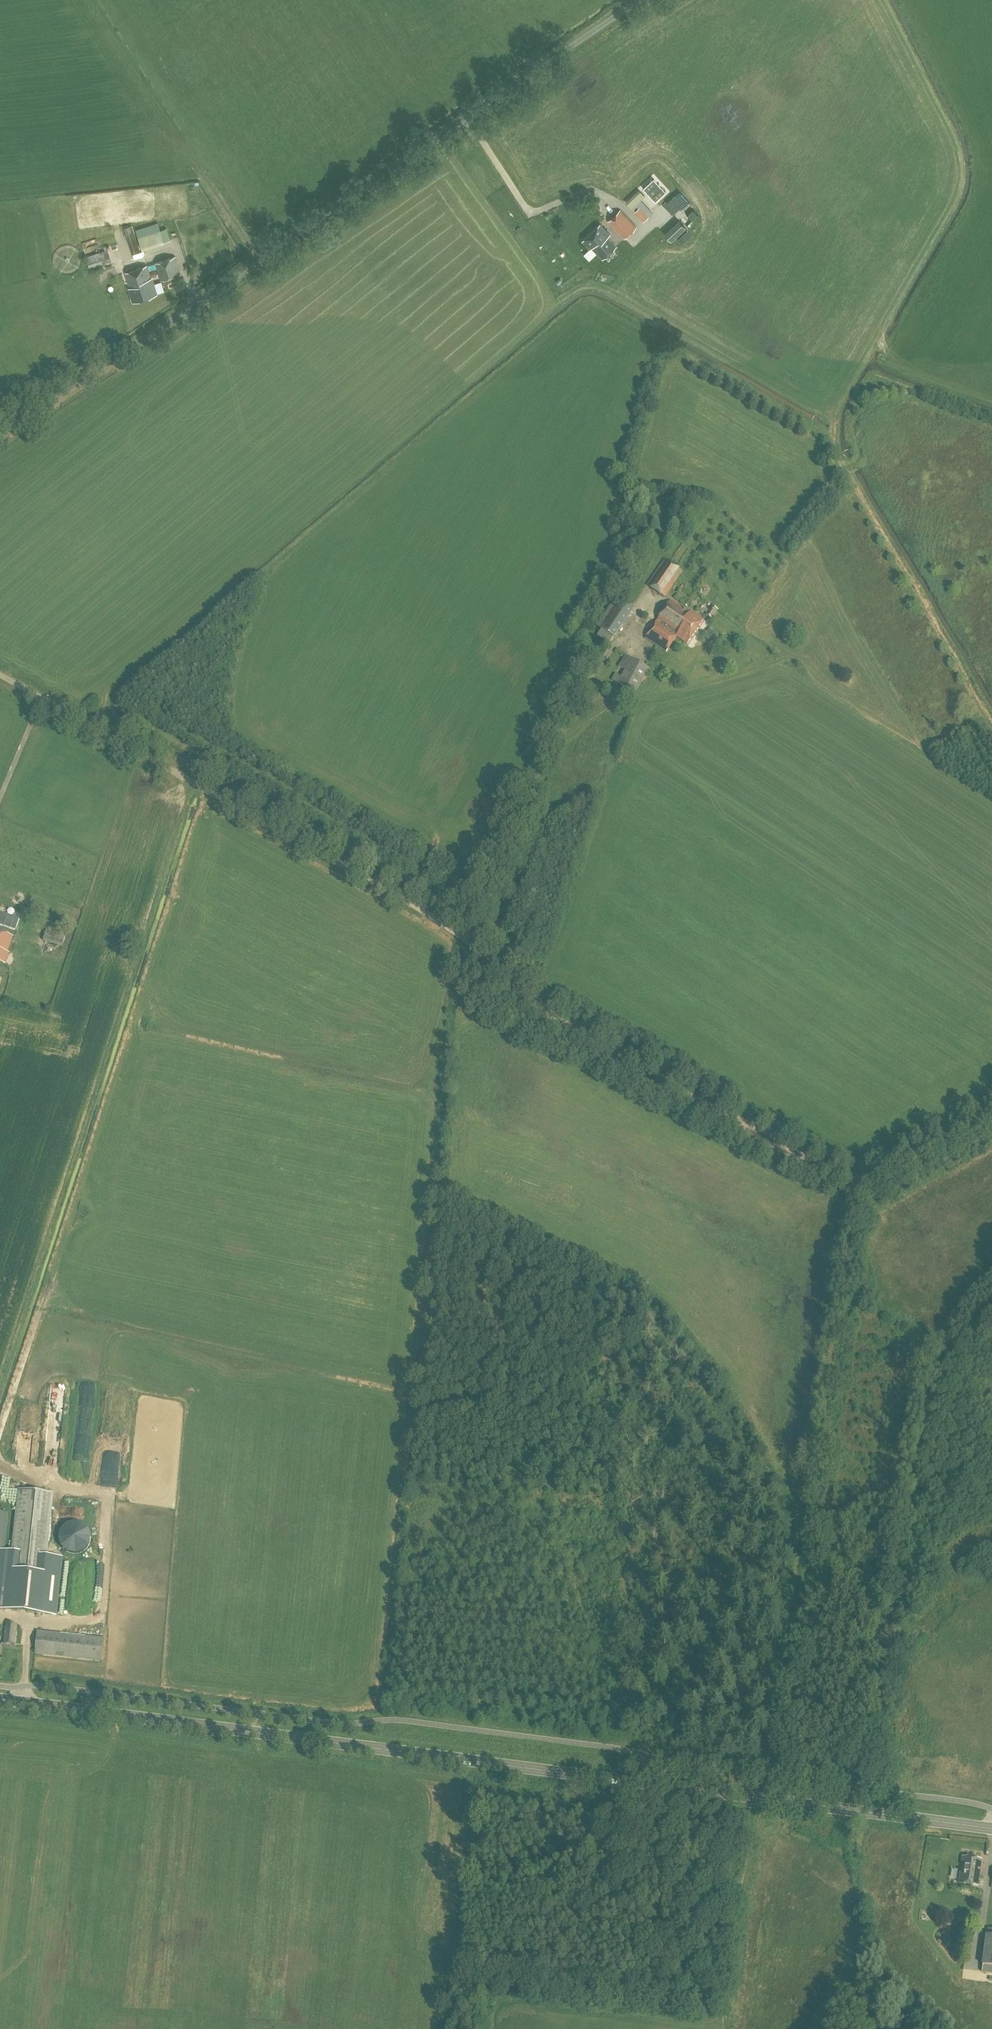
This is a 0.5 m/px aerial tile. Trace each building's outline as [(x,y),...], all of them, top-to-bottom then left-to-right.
[(654,177),(643,188),(654,199),(665,189),(654,177)] [(627,203),(631,207),(645,195),(640,190),(627,203)] [(689,212),(697,206),(690,197),(682,203),(689,212)] [(635,211),(644,220),(648,216),(639,206),(635,211)] [(608,221),(625,238),(637,227),(620,209),(608,221)] [(665,233),(671,241),(686,227),(679,220),(665,233)] [(591,247),(603,259),(617,245),(608,236),(610,233),(600,223),(582,240),(590,248),(591,247)] [(137,230),(143,250),(165,243),(165,242),(171,239),(167,227),(155,232),(153,224),(137,230)] [(124,228),(133,253),(141,250),(133,225),(124,228)] [(687,230),(678,238),(682,243),(691,235),(687,230)] [(638,243),(641,236),(632,233),(629,240),(638,243)] [(86,257),(90,269),(112,262),(108,249),(86,257)] [(156,262),(161,280),(181,273),(175,256),(156,262)] [(129,290),(133,301),(157,293),(153,280),(152,280),(147,265),(126,272),(130,287),(129,288),(130,289),(129,290)] [(647,585),(665,598),(683,572),(665,560),(647,585)] [(614,637),(615,638),(633,611),(616,599),(597,626),(603,630),(598,637),(609,645),(614,637)] [(646,638),(667,652),(677,637),(688,644),(703,621),(685,609),(684,610),(670,601),(646,638)] [(707,616),(712,619),(718,610),(713,607),(707,616)] [(612,680),(636,693),(649,669),(626,656),(619,667),(626,670),(622,677),(616,674),(612,680)] [(43,941),(62,947),(65,936),(46,930),(43,941)] [(6,964),(9,953),(8,953),(13,936),(0,932),(0,962),(6,964)] [(0,1551),(0,1553),(0,1610),(57,1616),(63,1557),(45,1556),(52,1495),(20,1491),(14,1553),(0,1551)] [(4,1550),(8,1514),(0,1513),(0,1550),(4,1550)] [(68,1553),(76,1555),(84,1552),(90,1546),(92,1537),(89,1529),(83,1524),(74,1522),(66,1525),(61,1531),(59,1539),(61,1547),(68,1553)] [(3,1644),(15,1646),(17,1624),(6,1623),(3,1644)] [(83,1625),(80,1631),(86,1634),(89,1629),(83,1625)] [(35,1654),(101,1661),(103,1638),(38,1631),(35,1654)] [(959,1881),(978,1884),(982,1860),(962,1857),(959,1881)] [(991,1967),(991,1936),(986,1935),(982,1966),(991,1967)]
